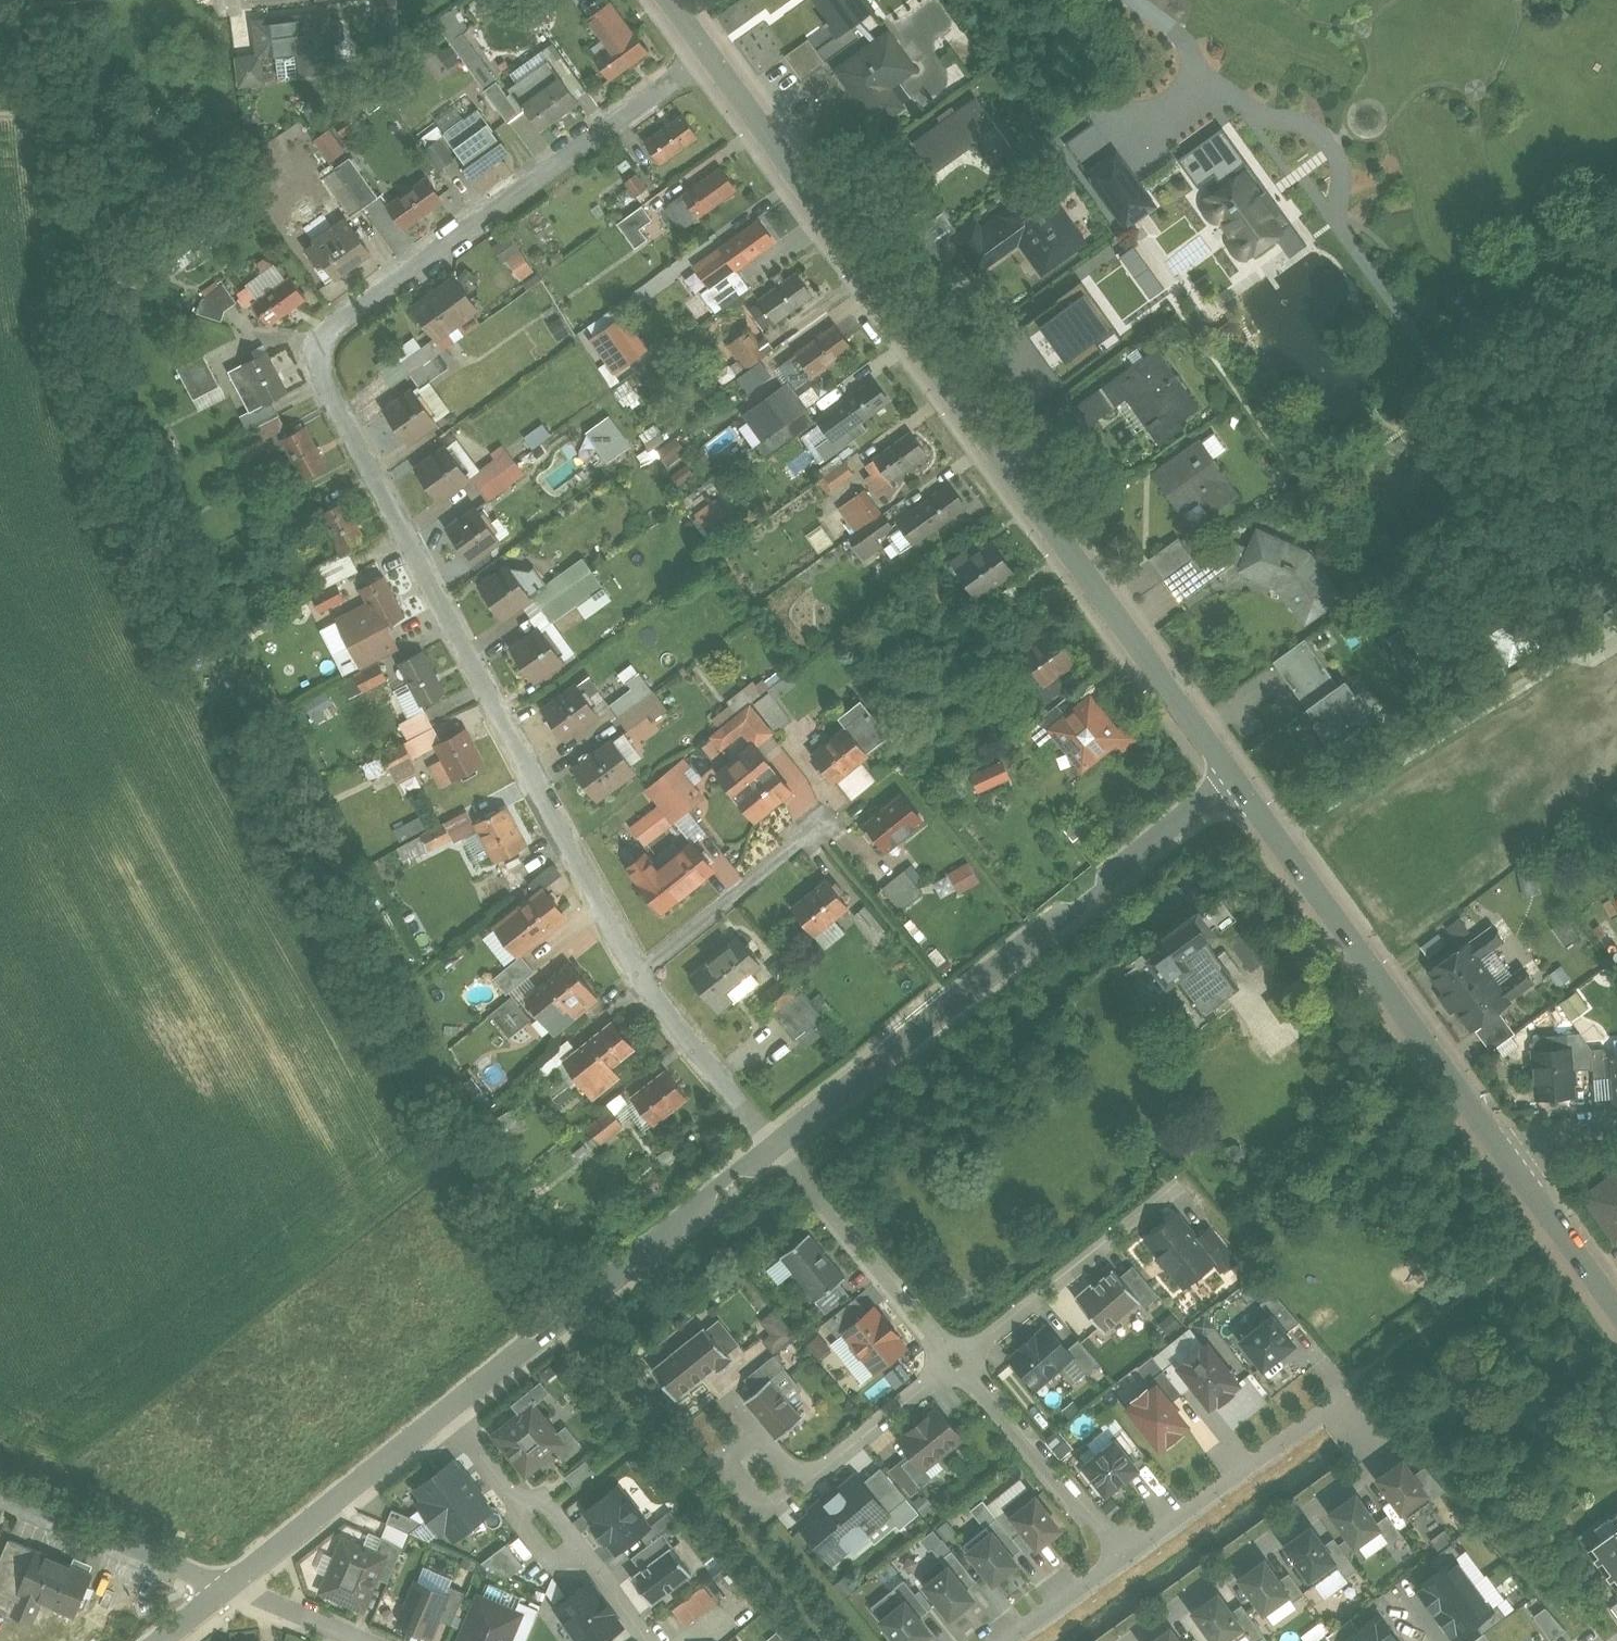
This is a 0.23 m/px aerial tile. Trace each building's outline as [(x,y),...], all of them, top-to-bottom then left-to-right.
[(382,17),(402,15),(400,0),(380,0),(382,17)] [(830,18),(825,22),(827,25),(828,24),(836,37),(854,24),(852,20),(872,5),(868,0),(817,0),(830,18)] [(613,45),(597,56),(612,78),(650,51),(634,30),(633,30),(614,3),(594,18),(613,45)] [(330,12),(257,21),(261,55),(261,56),(262,56),(279,54),(282,76),(285,79),(339,73),(334,41),(341,40),(344,35),(344,22),(339,19),(331,20),(330,12)] [(499,80),(466,33),(453,42),(486,89),(499,80)] [(890,33),(842,67),(861,94),(859,95),(879,121),(896,110),(883,90),(915,67),(890,33)] [(811,37),(787,54),(805,79),(826,64),(828,62),(811,37)] [(510,70),(520,85),(553,62),(543,47),(510,70)] [(261,55),(237,58),(241,85),(266,81),(262,56),(261,56),(261,55)] [(554,63),(515,91),(543,130),(581,102),(554,63)] [(826,64),(805,79),(818,97),(839,82),(826,64)] [(522,112),(499,80),(486,89),(509,121),(522,112)] [(978,97),(958,112),(959,113),(945,122),(944,121),(916,141),(937,172),(939,171),(938,170),(980,140),(1001,170),(1008,165),(1010,168),(1015,164),(1013,161),(1020,155),(978,97)] [(496,129),(481,108),(446,133),(461,154),(459,156),(475,178),(512,151),(496,129)] [(353,114),(337,125),(344,135),(360,124),(353,114)] [(688,116),(651,142),(666,164),(703,137),(688,116)] [(345,150),(330,128),(316,138),(330,159),(345,150)] [(453,161),(438,139),(426,148),(441,169),(453,161)] [(1075,176),(1057,151),(1036,165),(1039,170),(1044,167),(1058,187),(1056,189),(1058,191),(1060,192),(1064,193),(1068,192),(1072,191),(1073,189),(1076,185),(1076,181),(1076,178),(1075,176)] [(1149,196),(1117,152),(1089,173),(1128,226),(1136,219),(1155,205),(1149,196)] [(380,197),(353,158),(338,170),(348,184),(365,207),(380,197)] [(725,167),(679,200),(695,223),(741,189),(725,167)] [(338,170),(325,179),(335,193),(348,184),(338,170)] [(648,188),(638,173),(627,181),(628,182),(637,195),(648,188)] [(1275,215),(1245,174),(1209,200),(1208,207),(1216,217),(1223,219),(1224,217),(1237,235),(1235,236),(1234,243),(1242,253),(1249,255),(1280,232),(1285,229),(1275,215)] [(428,178),(391,205),(407,227),(444,200),(428,178)] [(637,195),(628,182),(621,186),(630,200),(637,195)] [(365,207),(348,184),(335,193),(352,216),(365,207)] [(1067,225),(1040,190),(982,231),(977,225),(959,238),(981,269),(1022,239),(1045,271),(1083,243),(1069,223),(1067,225)] [(645,205),(620,223),(635,247),(647,238),(641,227),(653,218),(645,205)] [(927,207),(907,221),(925,246),(955,224),(946,211),(935,218),(927,207)] [(1309,243),(1297,225),(1293,228),(1281,211),(1275,215),(1285,229),(1280,232),(1283,235),(1279,238),(1292,256),(1309,243)] [(347,219),(316,242),(318,246),(310,252),(321,266),(326,263),(336,277),(371,252),(347,219)] [(761,220),(698,266),(713,287),(777,242),(761,220)] [(955,224),(925,246),(939,265),(959,251),(948,236),(958,229),(955,224)] [(510,235),(495,246),(507,262),(509,261),(522,252),(510,235)] [(522,252),(509,261),(521,278),(534,269),(522,252)] [(1097,264),(1045,302),(1066,332),(1102,306),(1120,331),(1137,318),(1097,264)] [(802,273),(764,300),(780,322),(818,296),(802,273)] [(743,274),(718,293),(716,291),(708,297),(719,312),(753,288),(743,274)] [(293,275),(255,302),(271,324),(309,297),(293,275)] [(457,280),(432,297),(431,296),(415,307),(438,340),(481,310),(457,276),(455,277),(457,280)] [(202,298),(199,312),(222,320),(225,310),(237,301),(224,283),(202,298)] [(614,306),(582,327),(588,336),(620,315),(614,306)] [(560,315),(549,323),(560,339),(571,331),(560,315)] [(624,315),(608,326),(632,359),(648,347),(624,315)] [(608,326),(592,338),(616,370),(632,359),(608,326)] [(837,326),(800,353),(816,375),(853,348),(837,326)] [(749,333),(728,347),(744,370),(765,355),(749,333)] [(431,342),(403,362),(412,375),(440,355),(431,342)] [(1158,347),(1075,405),(1083,417),(1101,404),(1106,412),(1132,395),(1151,422),(1150,423),(1152,427),(1162,420),(1161,417),(1171,409),(1182,424),(1183,423),(1182,421),(1201,408),(1200,406),(1198,407),(1187,391),(1188,390),(1158,347)] [(268,350),(232,369),(253,408),(267,401),(268,403),(275,400),(289,392),(268,350)] [(209,353),(183,367),(199,396),(224,383),(209,353)] [(790,384),(760,405),(765,411),(779,430),(808,409),(798,396),(813,385),(809,380),(816,375),(800,353),(782,366),(795,384),(791,386),(790,384)] [(440,355),(412,375),(422,388),(449,368),(440,355)] [(879,379),(823,418),(839,440),(894,400),(879,379)] [(416,390),(388,410),(411,443),(438,422),(416,390)] [(1069,396),(1045,413),(1061,435),(1062,434),(1060,432),(1083,417),(1075,405),(1069,396)] [(253,408),(244,414),(252,430),(282,414),(275,400),(268,403),(267,401),(253,408)] [(779,430),(766,440),(775,452),(817,422),(808,409),(779,430)] [(765,411),(752,420),(766,440),(779,430),(765,411)] [(609,416),(586,433),(608,463),(631,446),(609,416)] [(543,422),(524,436),(534,449),(553,435),(543,422)] [(641,433),(652,448),(666,438),(655,423),(641,433)] [(308,425),(284,438),(306,478),(330,466),(308,425)] [(258,431),(228,447),(236,463),(267,447),(258,431)] [(917,432),(879,459),(879,460),(871,465),(880,478),(888,472),(893,479),(931,452),(917,432)] [(677,438),(660,450),(669,463),(686,451),(677,438)] [(1224,472),(1203,442),(1157,473),(1178,503),(1203,485),(1218,507),(1236,494),(1222,474),(1224,472)] [(450,448),(421,470),(444,502),(474,480),(473,478),(450,448)] [(501,458),(473,478),(474,480),(481,489),(509,469),(501,458)] [(687,463),(672,475),(679,484),(694,473),(687,463)] [(845,463),(825,477),(833,489),(853,475),(845,463)] [(509,469),(481,489),(491,504),(520,483),(509,469)] [(952,485),(901,521),(916,543),(968,507),(952,485)] [(865,525),(881,513),(864,490),(854,498),(863,509),(857,514),(865,525)] [(716,497),(695,513),(708,529),(728,513),(716,497)] [(347,500),(323,512),(344,552),(345,553),(349,551),(368,541),(347,500)] [(299,507),(262,526),(270,541),(308,522),(299,507)] [(481,511),(452,531),(475,563),(503,543),(481,511)] [(885,516),(853,539),(861,551),(894,528),(885,516)] [(1309,553),(1273,536),(1273,535),(1263,530),(1263,531),(1259,530),(1252,546),(1243,564),(1242,566),(1276,582),(1287,590),(1306,617),(1339,595),(1309,553)] [(1238,540),(1202,565),(1210,577),(1234,560),(1243,564),(1252,546),(1238,540)] [(1179,541),(1153,560),(1167,578),(1192,560),(1179,541)] [(979,548),(953,568),(979,602),(1015,575),(992,546),(982,553),(979,548)] [(344,552),(314,567),(324,588),(359,570),(349,551),(345,553),(344,552)] [(583,557),(531,594),(534,598),(541,608),(593,571),(583,557)] [(1192,560),(1167,578),(1181,598),(1210,577),(1202,565),(1196,557),(1192,560)] [(512,568),(484,589),(506,619),(534,598),(531,594),(512,568)] [(593,571),(541,608),(553,624),(604,586),(593,571)] [(386,575),(362,587),(371,604),(339,621),(351,645),(390,625),(407,616),(386,575)] [(340,584),(315,597),(322,610),(347,597),(340,584)] [(1507,621),(1489,631),(1508,664),(1541,646),(1531,627),(1515,635),(1507,621)] [(390,625),(351,645),(362,666),(401,646),(390,625)] [(1056,626),(1024,650),(1029,656),(1019,663),(1027,673),(1037,667),(1046,681),(1079,657),(1056,626)] [(1403,628),(1388,636),(1408,670),(1422,661),(1403,628)] [(543,629),(514,649),(537,682),(565,662),(543,629)] [(1274,661),(1293,688),(1325,665),(1306,638),(1274,661)] [(443,690),(421,648),(398,660),(420,702),(443,690)] [(381,662),(344,681),(353,697),(389,678),(381,662)] [(1325,665),(1293,688),(1329,738),(1339,731),(1343,736),(1369,718),(1355,698),(1358,695),(1346,678),(1338,684),(1325,665)] [(770,694),(757,705),(763,713),(777,703),(775,701),(794,686),(787,677),(768,692),(770,694)] [(580,686),(546,711),(566,739),(600,714),(580,686)] [(634,686),(611,704),(620,716),(644,699),(634,686)] [(314,720),(338,714),(333,695),(309,701),(314,720)] [(644,699),(620,716),(630,729),(653,712),(644,699)] [(1121,736),(1092,700),(1055,729),(1084,766),(1121,736)] [(777,703),(763,713),(778,732),(792,721),(777,703)] [(774,734),(752,706),(714,737),(724,750),(745,733),(757,747),(758,748),(774,734)] [(427,709),(402,722),(411,740),(436,727),(427,709)] [(848,728),(820,749),(816,744),(811,748),(815,753),(813,755),(834,781),(869,752),(868,752),(888,735),(868,710),(866,711),(869,714),(866,717),(867,717),(851,729),(847,725),(846,726),(848,728)] [(1053,739),(1038,721),(1029,729),(1043,747),(1053,739)] [(436,727),(411,740),(417,752),(442,739),(436,727)] [(483,761),(466,727),(438,741),(456,775),(483,761)] [(707,737),(698,746),(713,762),(723,753),(707,737)] [(616,739),(598,752),(598,751),(586,753),(586,761),(575,769),(597,799),(638,769),(616,739)] [(406,743),(384,753),(390,766),(412,755),(406,743)] [(758,748),(757,747),(722,775),(758,820),(793,792),(758,748)] [(412,755),(390,766),(398,781),(419,770),(412,755)] [(1002,761),(971,774),(979,792),(1010,779),(1002,761)] [(862,766),(842,781),(855,796),(874,781),(862,766)] [(700,801),(675,771),(665,778),(690,809),(700,801)] [(690,809),(665,778),(651,790),(676,821),(690,809)] [(902,794),(868,821),(889,848),(923,821),(902,794)] [(507,805),(478,821),(499,861),(528,845),(507,805)] [(469,809),(443,822),(455,842),(480,828),(469,809)] [(671,822),(660,809),(635,830),(645,843),(671,822)] [(399,837),(424,825),(418,812),(393,824),(399,837)] [(1085,833),(1074,819),(1064,827),(1075,841),(1085,833)] [(443,822),(421,834),(428,848),(450,836),(443,822)] [(659,871),(642,885),(663,910),(715,869),(694,843),(659,871)] [(659,871),(646,854),(629,868),(642,885),(659,871)] [(554,862),(537,875),(544,885),(561,872),(554,862)] [(968,863),(949,873),(961,894),(980,884),(968,863)] [(1536,868),(1519,871),(1524,895),(1541,892),(1536,868)] [(908,870),(886,888),(904,910),(926,892),(908,870)] [(829,880),(793,908),(813,934),(849,906),(829,880)] [(544,891),(499,925),(519,951),(564,917),(544,891)] [(888,935),(866,906),(855,914),(878,943),(888,935)] [(1203,916),(1196,915),(1145,952),(1162,974),(1154,980),(1161,990),(1178,977),(1203,1012),(1200,1014),(1209,1026),(1224,1015),(1223,1013),(1234,1005),(1227,996),(1241,986),(1206,939),(1211,936),(1212,929),(1203,916)] [(1580,935),(1566,918),(1551,930),(1565,947),(1580,935)] [(1494,926),(1470,943),(1481,958),(1505,940),(1494,926)] [(1439,932),(1419,945),(1427,957),(1447,945),(1439,932)] [(762,964),(740,937),(692,976),(719,1010),(734,998),(729,992),(762,964)] [(1452,999),(1491,971),(1481,958),(1470,943),(1431,970),(1452,999)] [(522,956),(500,975),(512,989),(534,969),(522,956)] [(572,963),(529,998),(556,1030),(598,996),(572,963)] [(1562,964),(1550,973),(1559,985),(1571,976),(1562,964)] [(1524,968),(1500,985),(1511,999),(1535,982),(1524,968)] [(1491,971),(1452,999),(1473,1028),(1511,1000),(1511,999),(1500,985),(1491,971)] [(791,974),(762,997),(776,1014),(776,1015),(797,1040),(826,1017),(825,1017),(804,991),(804,990),(791,974)] [(1578,990),(1561,1001),(1572,1018),(1589,1007),(1578,990)] [(516,995),(494,1014),(513,1036),(532,1018),(516,995)] [(1502,1013),(1477,1030),(1492,1051),(1517,1033),(1502,1013)] [(615,1021),(567,1059),(593,1092),(620,1071),(614,1063),(636,1046),(615,1021)] [(1593,1049),(1582,1033),(1569,1034),(1570,1049),(1572,1049),(1573,1070),(1595,1068),(1593,1049)] [(1607,1048),(1593,1049),(1595,1068),(1596,1079),(1616,1077),(1614,1056),(1608,1056),(1607,1048)] [(1570,1049),(1536,1051),(1539,1097),(1575,1094),(1573,1070),(1572,1049),(1570,1049)] [(667,1068),(635,1094),(656,1119),(687,1094),(667,1068)] [(485,1088),(476,1076),(471,1083),(478,1096),(485,1088)] [(624,1121),(633,1115),(643,1129),(652,1122),(629,1091),(611,1104),(624,1121)] [(515,1107),(492,1125),(499,1134),(522,1117),(515,1107)] [(612,1108),(591,1125),(604,1139),(624,1122),(612,1108)] [(587,1143),(579,1150),(583,1155),(591,1149),(587,1143)] [(1616,1174),(1586,1196),(1616,1239),(1616,1174)] [(1198,1238),(1179,1214),(1149,1238),(1160,1253),(1160,1257),(1169,1268),(1173,1269),(1186,1285),(1216,1261),(1217,1260),(1198,1238)] [(1237,1260),(1211,1227),(1198,1238),(1217,1260),(1216,1261),(1223,1271),(1237,1260)] [(848,1277),(812,1232),(782,1256),(818,1301),(842,1282),(848,1277)] [(1115,1268),(1096,1285),(1094,1283),(1077,1297),(1107,1331),(1142,1301),(1142,1300),(1131,1287),(1115,1268)] [(1161,1295),(1144,1275),(1131,1287),(1142,1300),(1142,1301),(1147,1307),(1161,1295)] [(842,1282),(818,1301),(828,1313),(851,1294),(842,1282)] [(1097,1320),(1073,1296),(1078,1292),(1069,1282),(1048,1302),(1081,1335),(1097,1320)] [(1301,1321),(1276,1292),(1262,1302),(1273,1316),(1274,1315),(1288,1332),(1301,1321)] [(857,1297),(827,1321),(840,1337),(847,1332),(846,1331),(870,1312),(857,1297)] [(884,1318),(875,1308),(870,1312),(846,1331),(847,1332),(855,1342),(854,1346),(862,1356),(866,1356),(878,1370),(907,1347),(898,1336),(900,1335),(885,1317),(884,1318)] [(792,1334),(773,1311),(762,1321),(772,1333),(763,1340),(772,1351),(792,1334)] [(1273,1316),(1244,1339),(1265,1366),(1296,1342),(1288,1332),(1274,1315),(1273,1316)] [(707,1326),(654,1368),(678,1397),(717,1365),(721,1371),(734,1360),(707,1326)] [(1038,1337),(1036,1335),(1022,1347),(1024,1349),(1013,1359),(1037,1387),(1049,1376),(1053,1376),(1061,1369),(1061,1365),(1073,1355),(1074,1355),(1069,1349),(1050,1327),(1038,1337)] [(830,1348),(819,1334),(807,1344),(818,1358),(830,1348)] [(1101,1362),(1081,1339),(1069,1349),(1074,1355),(1073,1355),(1088,1373),(1101,1362)] [(1210,1340),(1184,1360),(1212,1396),(1238,1376),(1210,1340)] [(777,1354),(758,1369),(768,1381),(772,1378),(787,1366),(777,1354)] [(768,1381),(758,1369),(746,1378),(757,1391),(768,1381)] [(1159,1377),(1130,1399),(1161,1440),(1190,1417),(1159,1377)] [(772,1378),(768,1381),(757,1391),(747,1399),(779,1438),(804,1417),(772,1378)] [(543,1380),(513,1404),(522,1414),(535,1404),(535,1405),(552,1391),(543,1380)] [(535,1405),(535,1404),(522,1414),(497,1435),(528,1473),(560,1447),(561,1437),(557,1432),(557,1430),(550,1420),(547,1420),(535,1405)] [(941,1410),(930,1419),(929,1418),(913,1430),(914,1432),(903,1440),(913,1452),(915,1455),(926,1469),(927,1468),(939,1458),(937,1455),(943,1451),(945,1453),(961,1440),(959,1438),(961,1436),(941,1410)] [(1149,1457),(1125,1427),(1112,1437),(1116,1441),(1117,1440),(1138,1466),(1149,1457)] [(1060,1430),(1047,1441),(1061,1459),(1075,1449),(1060,1430)] [(1116,1441),(1087,1464),(1108,1491),(1124,1479),(1138,1467),(1138,1466),(1117,1440),(1116,1441)] [(914,1476),(904,1464),(915,1455),(913,1452),(891,1469),(904,1485),(914,1476)] [(926,1469),(915,1455),(904,1464),(914,1476),(923,1487),(935,1477),(927,1468),(926,1469)] [(431,1515),(474,1484),(455,1459),(437,1473),(444,1483),(420,1501),(431,1515)] [(588,1459),(567,1475),(575,1486),(596,1470),(588,1459)] [(1415,1475),(1405,1460),(1381,1478),(1409,1517),(1433,1500),(1431,1496),(1415,1475)] [(883,1467),(864,1483),(878,1500),(898,1484),(883,1467)] [(1444,1486),(1427,1467),(1415,1475),(1431,1496),(1444,1486)] [(923,1487),(914,1476),(904,1485),(913,1495),(923,1487)] [(838,1489),(813,1510),(815,1511),(802,1522),(834,1561),(851,1546),(856,1552),(873,1538),(868,1532),(890,1514),(889,1513),(878,1500),(864,1483),(859,1477),(841,1492),(838,1489)] [(474,1484),(431,1515),(440,1527),(448,1520),(456,1531),(490,1505),(474,1484)] [(898,1484),(878,1500),(889,1513),(909,1497),(898,1484)] [(629,1498),(619,1486),(588,1510),(598,1522),(595,1524),(607,1541),(610,1538),(620,1551),(642,1534),(651,1527),(650,1526),(641,1515),(643,1513),(631,1497),(629,1498)] [(1062,1528),(1032,1490),(1009,1508),(1025,1529),(1039,1546),(1062,1528)] [(1358,1494),(1334,1511),(1357,1543),(1380,1527),(1381,1526),(1378,1522),(1358,1494)] [(1112,1497),(1102,1507),(1112,1517),(1123,1508),(1112,1497)] [(1025,1529),(1009,1508),(999,1517),(1015,1537),(1025,1529)] [(672,1509),(650,1526),(651,1527),(642,1534),(650,1544),(652,1542),(665,1532),(681,1520),(672,1509)] [(1463,1512),(1450,1521),(1460,1534),(1472,1525),(1463,1512)] [(1616,1534),(1616,1513),(1607,1520),(1616,1534)] [(1405,1535),(1389,1514),(1378,1522),(1381,1526),(1380,1527),(1392,1544),(1405,1535)] [(1015,1537),(999,1517),(989,1525),(1013,1555),(1023,1547),(1015,1537)] [(1607,1520),(1583,1538),(1606,1568),(1616,1581),(1616,1584),(1616,1534),(1607,1520)] [(1013,1555),(989,1525),(965,1543),(995,1580),(995,1581),(996,1580),(1018,1563),(1019,1562),(1018,1562),(1013,1555)] [(1325,1545),(1312,1527),(1288,1544),(1317,1583),(1340,1567),(1341,1566),(1325,1545)] [(665,1532),(652,1542),(661,1555),(673,1546),(674,1547),(676,1545),(665,1532)] [(405,1545),(384,1536),(377,1552),(386,1556),(378,1576),(390,1581),(405,1545)] [(10,1537),(0,1562),(0,1612),(13,1617),(15,1613),(33,1621),(43,1599),(76,1614),(93,1573),(82,1568),(85,1560),(76,1556),(72,1564),(10,1537)] [(1358,1569),(1336,1537),(1325,1545),(1341,1566),(1340,1567),(1347,1577),(1358,1569)] [(364,1545),(352,1540),(350,1541),(346,1539),(325,1590),(365,1606),(378,1576),(386,1556),(377,1552),(365,1547),(364,1545)] [(505,1540),(481,1559),(510,1571),(523,1562),(505,1540)] [(650,1544),(634,1556),(643,1569),(661,1555),(652,1542),(650,1544)] [(1435,1558),(1441,1566),(1460,1553),(1462,1555),(1465,1552),(1458,1542),(1435,1558)] [(643,1569),(634,1576),(654,1603),(694,1572),(674,1547),(673,1546),(661,1555),(643,1569)] [(978,1580),(954,1549),(943,1558),(949,1567),(951,1566),(968,1588),(978,1580)] [(1478,1622),(1498,1608),(1462,1555),(1460,1553),(1441,1566),(1420,1581),(1457,1636),(1478,1622)] [(1280,1579),(1266,1560),(1242,1577),(1266,1610),(1289,1593),(1290,1593),(1280,1579)] [(968,1588),(951,1566),(949,1567),(927,1584),(952,1615),(975,1597),(968,1588)] [(1306,1593),(1291,1572),(1280,1579),(1290,1593),(1289,1593),(1295,1601),(1306,1593)] [(905,1579),(895,1587),(920,1617),(929,1609),(905,1579)] [(582,1640),(597,1640),(603,1637),(621,1626),(591,1580),(557,1602),(582,1640)] [(419,1581),(402,1622),(432,1635),(440,1617),(450,1594),(448,1593),(419,1581)] [(467,1591),(452,1584),(448,1593),(450,1594),(440,1617),(454,1623),(467,1591)] [(705,1585),(675,1608),(688,1625),(718,1602),(705,1585)] [(895,1587),(872,1605),(901,1640),(918,1640),(931,1631),(920,1617),(895,1587)] [(1220,1593),(1196,1611),(1218,1640),(1238,1640),(1248,1634),(1249,1633),(1233,1611),(1220,1593)] [(459,1640),(510,1640),(511,1638),(522,1613),(516,1610),(478,1594),(459,1640)] [(516,1610),(522,1613),(511,1638),(518,1640),(526,1640),(540,1608),(520,1600),(516,1610)] [(1244,1603),(1233,1611),(1249,1633),(1248,1634),(1253,1640),(1258,1640),(1266,1635),(1244,1603)] [(1564,1629),(1546,1605),(1534,1614),(1551,1638),(1564,1629)] [(1498,1608),(1478,1622),(1485,1631),(1506,1616),(1499,1606),(1498,1608)] [(1343,1640),(1402,1640),(1380,1608),(1359,1622),(1339,1635),(1340,1637),(1343,1640)] [(1339,1635),(1359,1622),(1353,1614),(1330,1629),(1337,1640),(1340,1637),(1339,1635)] [(1152,1640),(1181,1640),(1170,1627),(1152,1640)] [(769,1639),(771,1640),(787,1640),(779,1630),(769,1639)] [(1472,1640),(1492,1640),(1485,1631),(1472,1640)]
